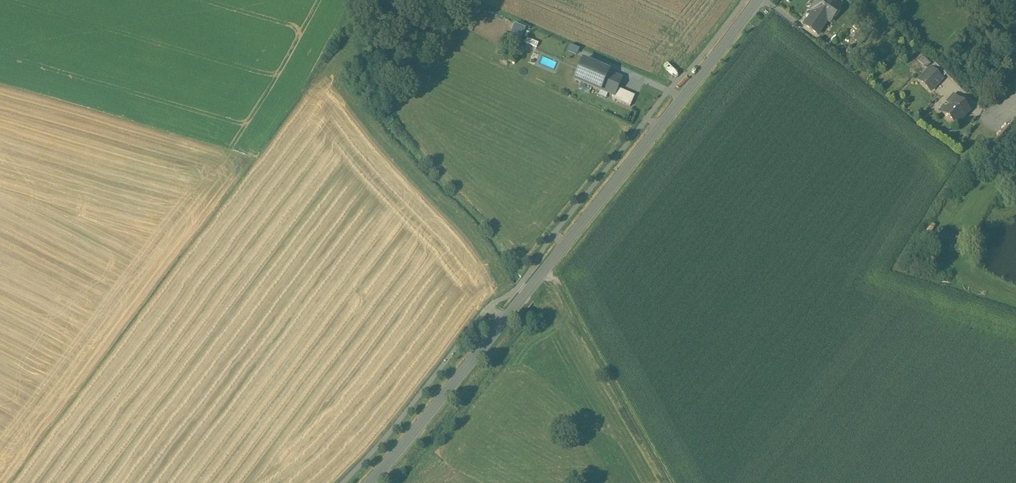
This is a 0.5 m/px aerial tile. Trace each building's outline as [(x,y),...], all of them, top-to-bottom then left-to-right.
[(830,0),(818,0),(811,10),(815,12),(811,17),(822,24),(825,19),(830,22),(840,7),(830,0)] [(822,24),(811,17),(805,26),(820,36),(826,27),(822,24)] [(529,30),(523,27),(518,38),(524,40),(529,30)] [(567,45),(535,32),(536,30),(530,27),(524,40),(522,45),(560,61),(567,45)] [(860,33),(854,40),(859,44),(865,37),(860,33)] [(557,62),(541,55),(538,64),(553,70),(557,62)] [(579,58),(570,81),(631,105),(635,95),(625,91),(630,78),(579,58)] [(946,75),(934,64),(930,69),(941,79),(946,75)] [(941,79),(930,69),(919,80),(930,91),(941,79)] [(969,111),(956,99),(942,113),(955,125),(969,111)] [(937,130),(924,120),(921,123),(935,133),(937,130)] [(939,237),(954,245),(959,235),(944,227),(939,237)]
